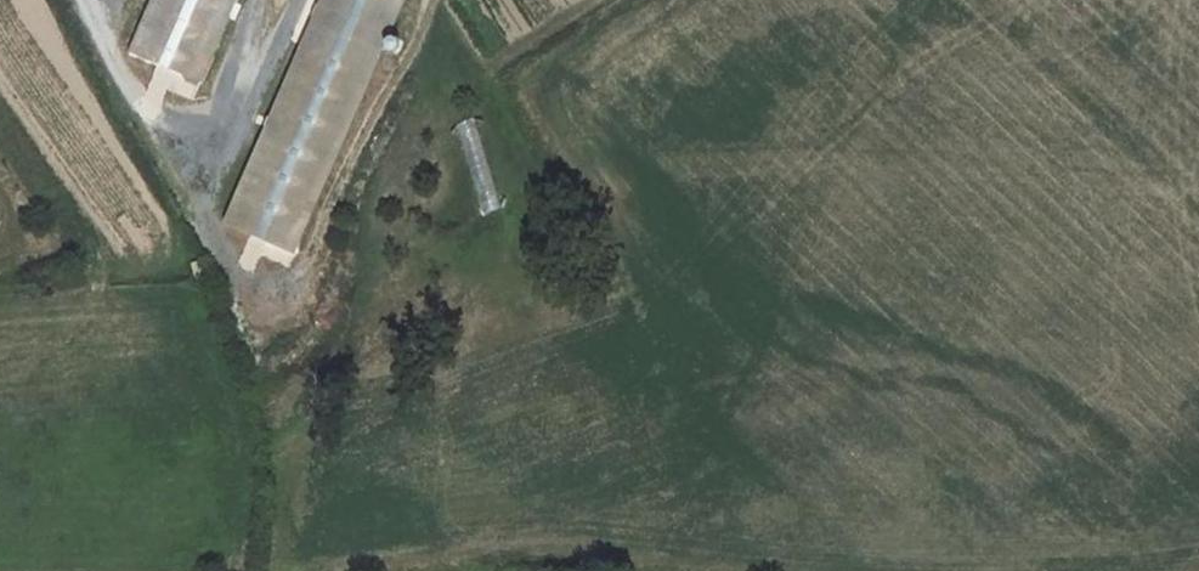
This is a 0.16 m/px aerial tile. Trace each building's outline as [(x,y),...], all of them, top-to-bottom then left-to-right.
[(241,0),(160,0),(140,48),(209,77),(241,0)] [(407,0),(326,0),(236,219),(305,249),(407,0)]
